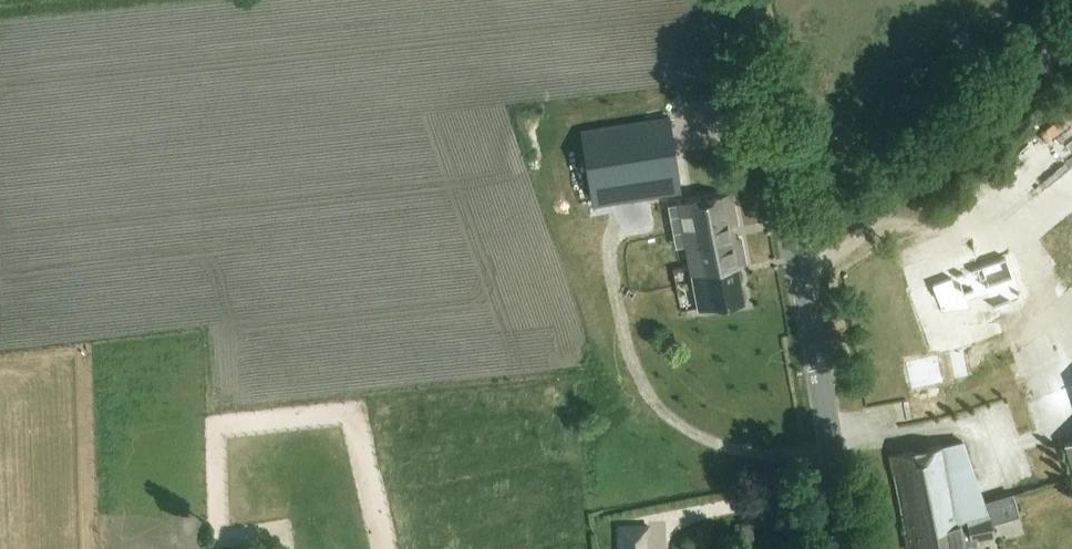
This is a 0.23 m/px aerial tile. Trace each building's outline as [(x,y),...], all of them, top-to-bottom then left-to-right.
[(671,118),(581,131),(592,206),(682,193),(671,118)] [(682,202),(686,225),(690,247),(687,248),(699,310),(745,303),(737,266),(744,264),(729,192),(682,202)] [(1022,298),(1006,256),(931,284),(942,312),(971,309),(968,302),(987,295),(992,309),(1022,298)] [(890,456),(908,548),(921,548),(926,548),(977,548),(975,540),(994,536),(993,531),(991,523),(1019,515),(1013,494),(984,502),(963,441),(951,444),(890,456)] [(1064,447),(1071,472),(1071,444),(1064,447)] [(617,548),(647,548),(647,532),(650,532),(650,521),(616,522),(617,548)]
